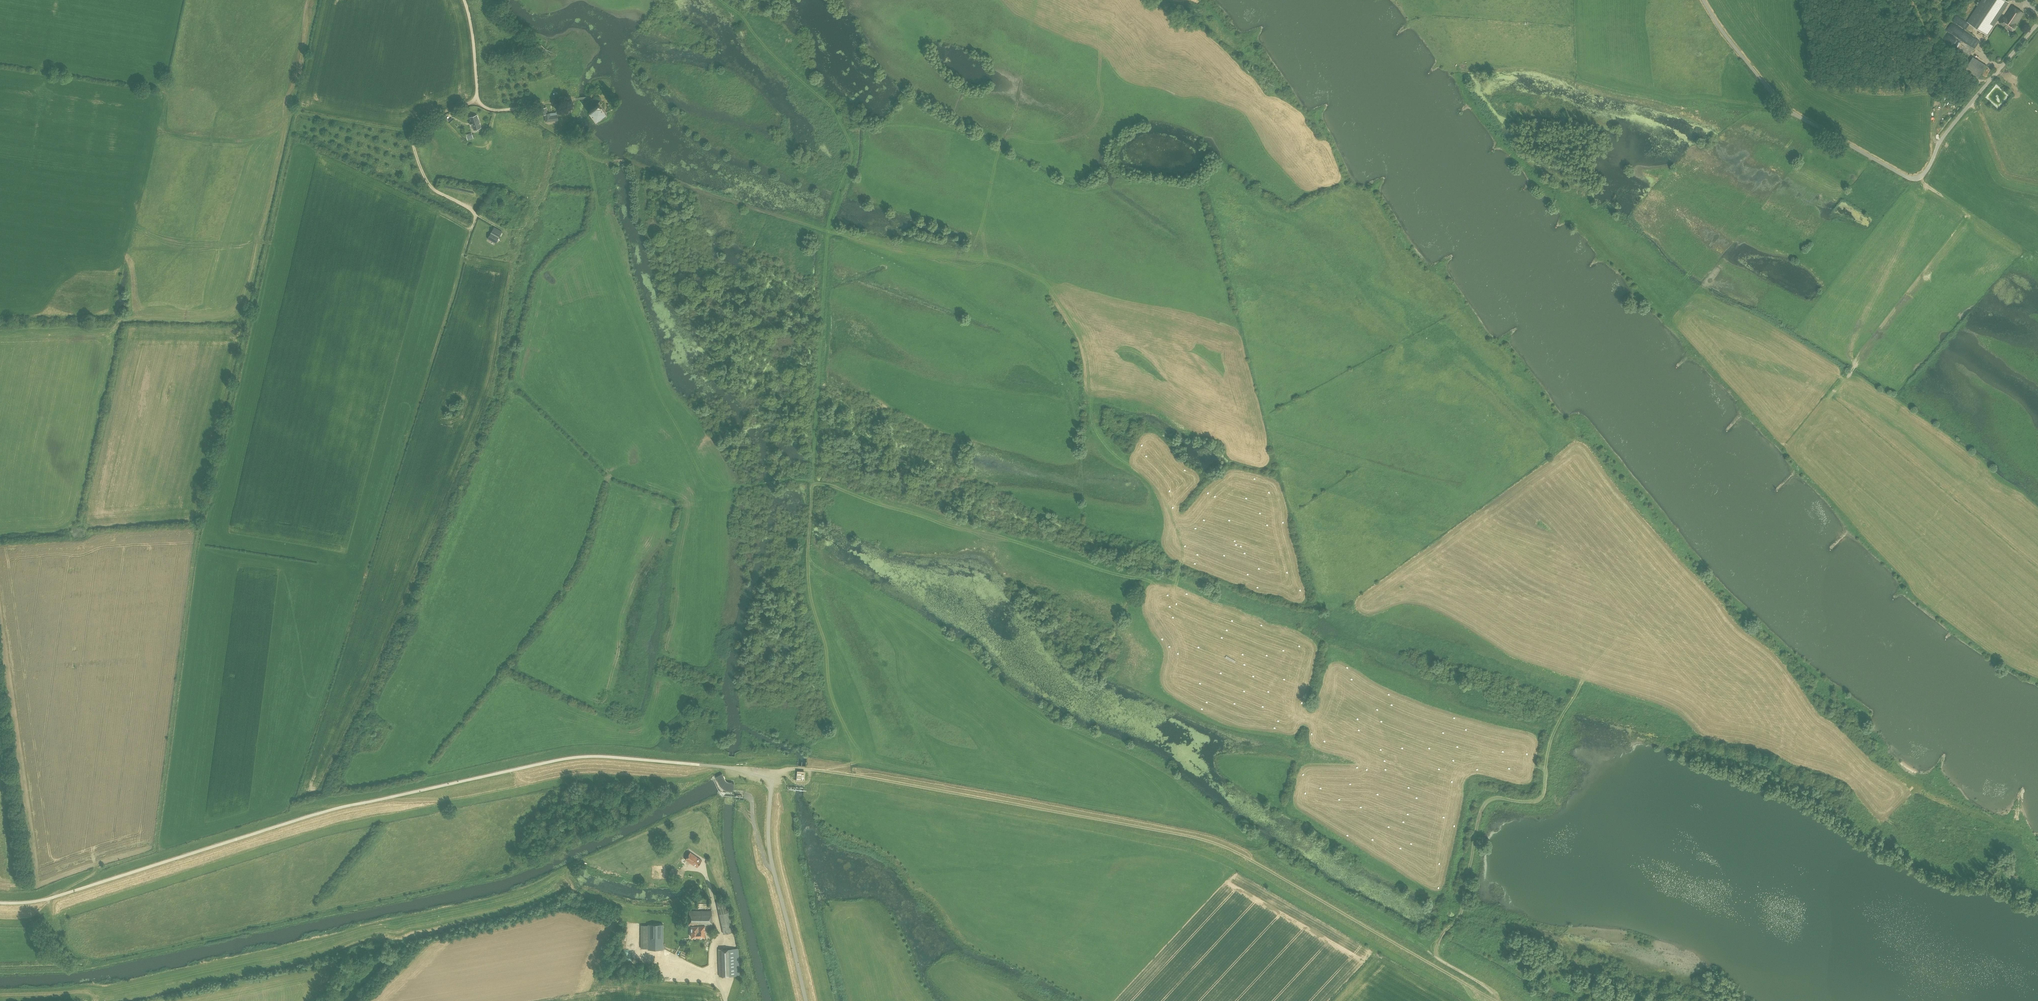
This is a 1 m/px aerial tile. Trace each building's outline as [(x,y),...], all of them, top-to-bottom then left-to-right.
[(1987,34),(2004,9),(2009,2),(2006,0),(1981,0),(1967,21),(1974,26),(1987,34)] [(2000,22),(2013,31),(2017,24),(2024,13),(2013,5),(2005,17),(2004,16),(2000,22)] [(1972,58),(1975,55),(1968,48),(1965,51),(1972,58)] [(1965,70),(1979,78),(1987,65),(1973,56),(1965,70)] [(590,112),(589,112),(590,114),(592,116),(593,115),(595,119),(596,120),(607,113),(600,104),(603,103),(601,100),(597,103),(598,105),(589,111),(590,112)] [(546,108),(540,108),(541,115),(545,114),(546,122),(558,120),(557,115),(552,115),(552,113),(547,114),(546,108)] [(470,117),(471,121),(472,125),(474,130),(481,127),(477,115),(470,117)] [(494,227),(488,238),(496,243),(502,231),(494,227)] [(498,243),(500,245),(506,234),(504,232),(498,243)] [(805,773),(797,772),(796,780),(805,780),(805,773)] [(716,776),(718,781),(719,783),(721,785),(722,787),(724,788),(726,789),(730,790),(734,790),(734,783),(730,782),(729,782),(728,782),(727,781),(726,780),(725,779),(722,773),(716,776)] [(694,865),(698,867),(702,860),(690,852),(685,860),(694,865)] [(667,869),(658,869),(658,880),(667,880),(667,869)] [(724,901),(716,902),(724,933),(733,931),(726,900),(724,901)] [(689,926),(691,926),(705,925),(705,926),(712,926),(712,911),(689,911),(689,926)] [(648,949),(663,949),(663,924),(648,924),(648,949)] [(691,926),(691,937),(705,937),(705,926),(705,925),(691,926)] [(718,949),(719,977),(740,976),(739,949),(718,949)]
